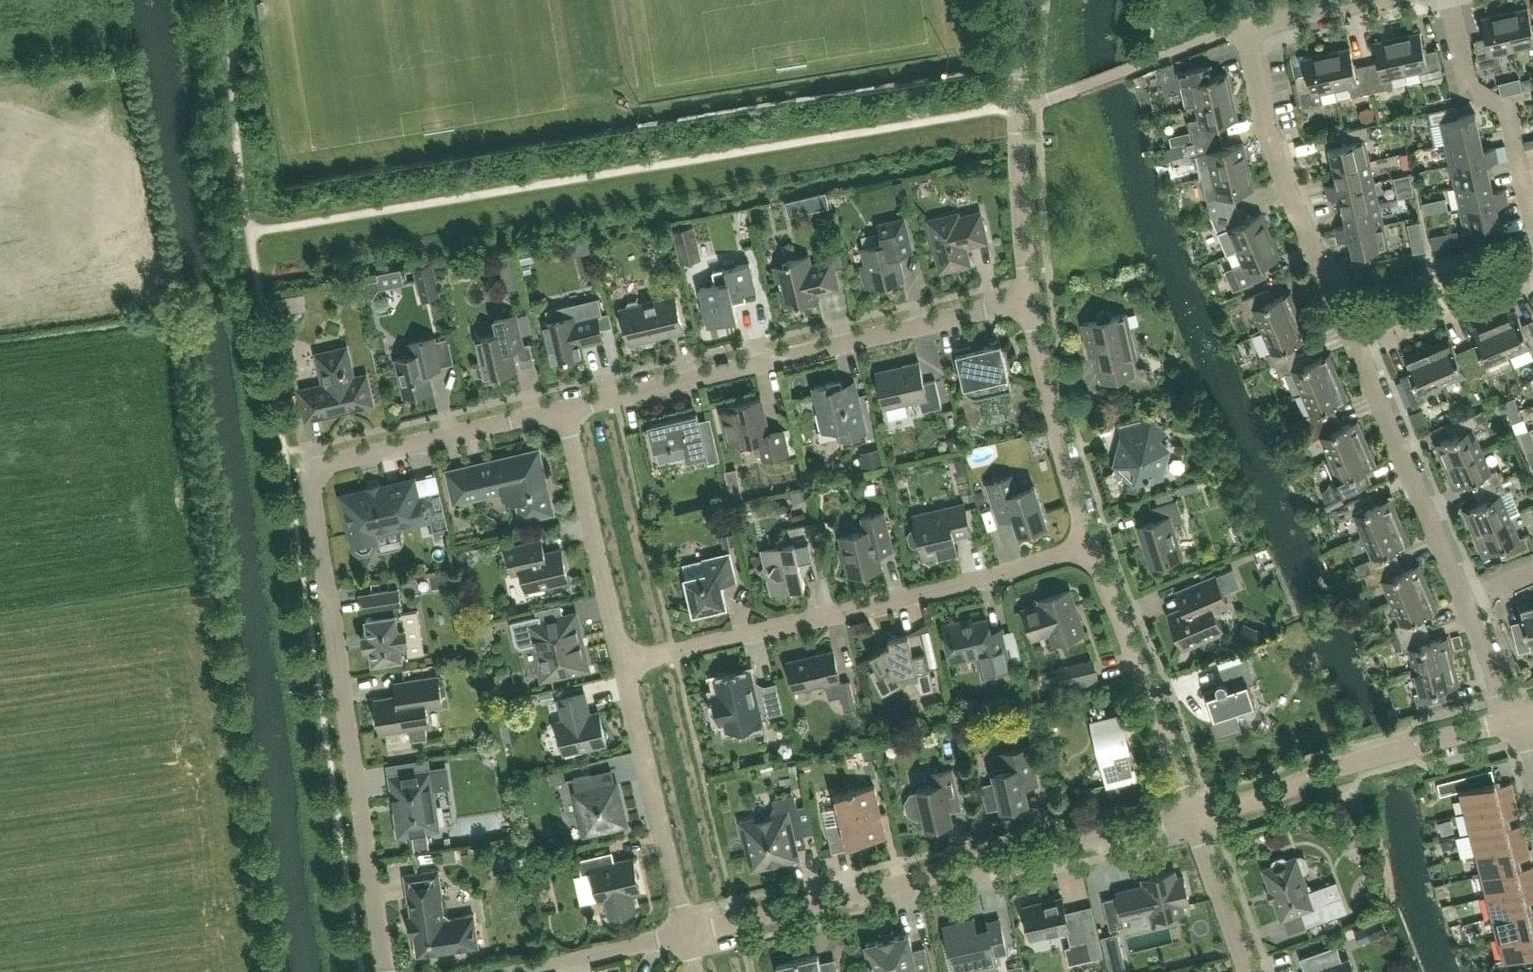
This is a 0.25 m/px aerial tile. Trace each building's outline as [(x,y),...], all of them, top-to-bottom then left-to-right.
[(1532,27),(1528,7),(1505,12),(1513,49),(1527,46),(1529,56),(1532,55),(1532,27)] [(1513,49),(1505,12),(1482,17),(1486,38),(1474,40),(1480,67),(1502,62),(1499,53),(1513,49)] [(1443,75),(1437,49),(1425,51),(1420,31),(1397,36),(1405,74),(1419,70),(1421,80),(1443,75)] [(1405,74),(1397,36),(1374,42),(1379,62),(1366,65),(1372,91),(1394,86),(1392,77),(1405,74)] [(1372,91),(1366,65),(1355,67),(1350,47),(1327,52),(1335,89),(1349,86),(1351,96),(1372,91)] [(1335,89),(1327,52),(1304,57),(1308,78),(1296,80),(1302,107),(1337,99),(1334,89),(1335,89)] [(1233,96),(1228,73),(1215,76),(1212,64),(1178,71),(1186,107),(1196,104),(1233,96)] [(1520,77),(1511,79),(1513,91),(1522,89),(1520,77)] [(1521,79),(1524,90),(1532,88),(1532,84),(1532,80),(1528,78),(1521,79)] [(1221,136),(1218,124),(1238,119),(1233,96),(1196,104),(1199,118),(1189,120),(1194,142),(1221,136)] [(1481,135),(1476,113),(1458,117),(1455,106),(1428,112),(1431,125),(1441,122),(1446,143),(1481,135)] [(1369,160),(1365,139),(1370,138),(1367,125),(1340,131),(1342,143),(1329,146),(1334,168),(1369,160)] [(1189,131),(1180,133),(1182,144),(1187,143),(1191,142),(1191,140),(1189,131)] [(1484,149),(1481,135),(1446,143),(1450,164),(1497,154),(1496,147),(1484,149)] [(1202,177),(1249,166),(1244,143),(1223,148),(1221,136),(1194,142),(1199,163),(1202,177)] [(1490,178),(1487,163),(1499,161),(1497,154),(1450,164),(1455,185),(1490,178)] [(1374,181),(1371,165),(1388,162),(1388,160),(1388,156),(1369,160),(1334,168),(1337,182),(1326,185),(1327,192),(1374,181)] [(1234,194),(1254,189),(1249,166),(1202,177),(1211,216),(1237,208),(1234,194)] [(1493,192),(1490,178),(1455,185),(1460,207),(1507,196),(1505,189),(1493,192)] [(902,180),(891,183),(893,192),(904,190),(902,180)] [(1341,196),(1344,210),(1379,202),(1374,181),(1327,192),(1329,199),(1341,196)] [(1411,184),(1396,188),(1398,197),(1413,194),(1411,184)] [(825,192),(810,196),(813,209),(829,205),(825,192)] [(1500,221),(1497,206),(1508,203),(1507,196),(1460,207),(1465,229),(1476,226),(1480,229),(1482,225),(1500,221)] [(1431,200),(1422,202),(1424,214),(1434,212),(1431,200)] [(1379,202),(1344,210),(1347,224),(1335,227),(1337,234),(1350,231),(1384,223),(1380,207),(1379,202)] [(1271,235),(1262,213),(1243,221),(1237,208),(1211,216),(1221,241),(1231,237),(1236,250),(1271,235)] [(987,241),(980,212),(959,217),(958,213),(929,220),(941,270),(970,264),(966,246),(987,241)] [(903,279),(895,246),(909,243),(904,218),(879,224),(882,239),(879,244),(864,247),(868,264),(861,266),(867,288),(903,279)] [(1421,221),(1407,224),(1411,240),(1424,237),(1421,221)] [(1389,246),(1384,223),(1350,231),(1337,234),(1338,241),(1350,238),(1353,254),(1358,253),(1369,250),(1371,250),(1375,252),(1378,248),(1389,246)] [(703,259),(695,224),(673,229),(680,263),(703,259)] [(1445,233),(1429,236),(1432,249),(1448,245),(1445,233)] [(1281,256),(1271,235),(1236,250),(1242,263),(1225,270),(1233,290),(1266,276),(1262,265),(1281,256)] [(497,254),(505,290),(520,287),(512,250),(497,254)] [(1369,250),(1358,253),(1360,264),(1372,261),(1369,250)] [(838,288),(831,260),(810,265),(808,255),(783,261),(785,269),(776,271),(783,298),(791,296),(793,305),(818,299),(817,293),(838,288)] [(441,296),(433,262),(414,267),(422,300),(441,296)] [(733,295),(756,289),(750,262),(725,267),(725,268),(713,271),(716,284),(700,287),(709,325),(738,318),(733,295)] [(379,289),(404,284),(401,268),(378,273),(378,272),(360,276),(365,299),(374,297),(379,289)] [(1300,314),(1290,292),(1271,300),(1266,289),(1243,299),(1248,311),(1253,309),(1262,330),(1300,314)] [(684,331),(676,295),(642,303),(637,300),(629,302),(626,307),(621,308),(629,343),(640,341),(645,344),(653,342),(656,337),(684,331)] [(552,320),(544,322),(553,361),(583,354),(581,345),(603,339),(601,329),(612,326),(609,312),(603,313),(599,297),(549,309),(552,320)] [(1524,328),(1516,309),(1493,318),(1509,355),(1531,346),(1532,352),(1532,324),(1524,328)] [(1136,356),(1126,313),(1112,317),(1111,315),(1111,314),(1110,313),(1108,312),(1107,311),(1106,311),(1104,311),(1103,311),(1100,312),(1099,313),(1098,314),(1097,316),(1097,317),(1097,319),(1097,320),(1083,323),(1090,354),(1095,352),(1102,382),(1135,374),(1131,358),(1136,356)] [(516,370),(510,342),(521,339),(520,335),(516,317),(515,314),(494,319),(497,333),(477,337),(486,377),(516,370)] [(1290,345),(1309,337),(1300,314),(1262,330),(1272,352),(1266,354),(1271,366),(1275,364),(1295,356),(1294,355),(1290,345)] [(531,332),(527,315),(516,317),(520,335),(531,332)] [(1490,370),(1487,365),(1509,355),(1493,318),(1470,328),(1479,347),(1468,352),(1478,375),(1490,370)] [(433,389),(427,363),(440,360),(435,337),(410,343),(413,354),(396,358),(405,396),(433,389)] [(1478,375),(1468,352),(1458,356),(1450,337),(1427,347),(1443,384),(1465,375),(1467,380),(1478,375)] [(1012,389),(1001,343),(971,350),(970,346),(956,349),(957,353),(956,353),(964,387),(965,387),(966,389),(967,391),(967,392),(969,394),(971,395),(973,396),(975,397),(977,397),(979,397),(981,396),(981,397),(1012,389)] [(1424,399),(1421,393),(1443,384),(1427,347),(1404,356),(1412,375),(1402,380),(1412,404),(1424,399)] [(372,403),(365,375),(353,378),(346,348),(318,354),(325,385),(300,390),(307,418),(372,403)] [(1339,376),(1329,353),(1310,361),(1306,351),(1294,355),(1295,356),(1275,364),(1280,376),(1292,370),(1302,392),(1339,376)] [(924,382),(919,362),(901,366),(902,368),(877,374),(885,407),(886,407),(889,419),(908,414),(905,403),(920,399),(922,411),(942,407),(936,379),(924,382)] [(1329,407),(1349,398),(1339,376),(1302,392),(1311,413),(1305,416),(1310,427),(1334,417),(1329,407)] [(866,432),(857,395),(845,397),(841,380),(815,386),(821,411),(816,412),(820,430),(837,426),(840,438),(866,432)] [(1504,401),(1508,412),(1519,408),(1515,397),(1504,401)] [(785,428),(783,429),(769,432),(761,399),(730,406),(730,409),(719,412),(727,444),(738,442),(739,445),(755,441),(760,444),(764,459),(790,453),(785,428)] [(1523,419),(1519,408),(1508,412),(1512,423),(1523,419)] [(1482,412),(1474,415),(1477,423),(1485,420),(1482,412)] [(650,424),(659,463),(706,452),(709,462),(720,459),(715,436),(703,439),(697,414),(650,424)] [(1435,443),(1445,465),(1482,449),(1473,428),(1478,425),(1477,423),(1474,415),(1473,414),(1450,424),(1454,434),(1435,443)] [(1367,442),(1357,419),(1338,427),(1334,417),(1310,427),(1303,430),(1308,442),(1321,436),(1330,458),(1367,442)] [(1160,474),(1167,450),(1157,441),(1165,433),(1152,419),(1127,422),(1125,444),(1123,452),(1121,451),(1117,463),(1135,481),(1145,479),(1147,483),(1151,482),(1150,477),(1160,474)] [(951,436),(948,441),(950,450),(962,447),(960,434),(951,436)] [(1377,465),(1367,442),(1330,458),(1330,459),(1326,461),(1335,481),(1331,483),(1322,493),(1325,499),(1362,483),(1358,473),(1377,465)] [(1528,455),(1532,453),(1532,442),(1524,445),(1528,455)] [(861,470),(883,465),(878,447),(861,451),(862,455),(858,456),(861,470)] [(1491,471),(1482,449),(1445,465),(1455,488),(1474,480),(1478,490),(1502,480),(1497,469),(1491,471)] [(552,511),(538,451),(448,472),(455,501),(501,490),(502,496),(513,503),(519,502),(523,518),(552,511)] [(963,453),(954,455),(956,463),(965,461),(963,453)] [(737,467),(726,470),(733,501),(744,499),(737,467)] [(1047,523),(1034,485),(1017,491),(1012,476),(986,484),(997,516),(1012,511),(1019,533),(1047,523)] [(431,491),(426,499),(424,498),(418,499),(413,480),(382,487),(381,483),(367,486),(368,490),(344,496),(355,547),(363,551),(371,549),(373,545),(382,551),(401,547),(404,541),(401,532),(406,523),(428,518),(432,535),(449,531),(439,490),(431,491)] [(1473,532),(1510,516),(1501,494),(1507,492),(1502,480),(1478,490),(1483,501),(1463,509),(1473,532)] [(1186,486),(1175,489),(1177,496),(1188,493),(1186,486)] [(804,489),(791,492),(793,502),(806,499),(804,489)] [(984,490),(975,492),(978,504),(987,501),(984,490)] [(1400,520),(1391,497),(1372,505),(1367,494),(1336,508),(1341,519),(1354,514),(1363,535),(1400,520)] [(1341,495),(1324,503),(1327,509),(1344,501),(1341,495)] [(1182,556),(1172,524),(1184,521),(1177,499),(1150,508),(1154,520),(1138,525),(1151,566),(1182,556)] [(971,532),(965,503),(914,515),(917,528),(910,530),(908,535),(910,543),(915,546),(921,545),(924,558),(957,550),(954,536),(971,532)] [(1336,508),(1331,510),(1336,521),(1341,519),(1336,508)] [(883,567),(879,553),(893,550),(885,512),(861,518),(864,530),(839,536),(842,547),(838,548),(841,561),(845,560),(848,575),(883,567)] [(1520,537),(1510,516),(1473,532),(1483,554),(1502,546),(1507,557),(1530,547),(1525,535),(1520,537)] [(1410,542),(1400,520),(1363,535),(1372,557),(1356,564),(1360,575),(1364,574),(1372,571),(1395,561),(1391,550),(1410,542)] [(764,565),(760,572),(767,577),(771,593),(788,590),(792,593),(795,588),(805,585),(799,561),(813,558),(805,524),(787,528),(777,545),(761,549),(764,565)] [(544,586),(568,580),(561,549),(545,553),(542,539),(507,547),(513,574),(523,571),(527,590),(529,589),(530,595),(546,591),(544,586)] [(730,553),(683,563),(694,611),(727,604),(721,582),(736,578),(730,553)] [(1429,586),(1419,563),(1400,571),(1395,561),(1372,571),(1364,574),(1369,585),(1382,580),(1391,602),(1429,586)] [(1228,604),(1223,592),(1241,585),(1233,568),(1177,592),(1183,607),(1169,614),(1174,626),(1178,627),(1186,646),(1224,630),(1215,609),(1228,604)] [(452,572),(431,575),(432,587),(454,585),(452,572)] [(1419,617),(1438,608),(1429,586),(1391,602),(1401,623),(1395,626),(1400,637),(1424,628),(1419,617)] [(424,652),(418,610),(401,613),(399,605),(401,605),(399,589),(360,594),(363,610),(374,609),(375,616),(367,618),(369,632),(363,633),(366,647),(371,646),(373,661),(403,657),(409,656),(409,655),(424,652)] [(1084,633),(1070,590),(1020,606),(1032,640),(1051,634),(1054,643),(1084,633)] [(1518,604),(1523,624),(1512,627),(1519,652),(1531,649),(1529,643),(1532,642),(1532,600),(1518,604)] [(588,668),(576,613),(541,621),(540,615),(512,622),(517,643),(522,646),(541,642),(545,658),(540,659),(538,662),(541,675),(544,677),(549,676),(549,677),(588,668)] [(877,630),(897,624),(895,616),(875,622),(877,630)] [(1012,672),(1008,655),(1003,632),(991,634),(987,619),(962,624),(962,621),(944,625),(952,660),(977,654),(982,679),(1012,672)] [(491,621),(477,624),(480,639),(494,636),(491,621)] [(1251,626),(1243,643),(1252,646),(1259,630),(1251,626)] [(1454,660),(1448,636),(1428,641),(1424,628),(1400,637),(1403,648),(1409,647),(1414,670),(1454,660)] [(934,690),(921,632),(909,634),(909,633),(889,638),(890,644),(870,655),(877,668),(870,672),(882,695),(907,683),(904,673),(917,670),(919,679),(914,681),(920,693),(934,690)] [(840,679),(833,651),(788,661),(794,689),(825,682),(829,698),(841,695),(845,710),(856,707),(850,680),(839,683),(839,679),(840,679)] [(1097,675),(1094,659),(1059,668),(1063,684),(1097,675)] [(1255,704),(1248,683),(1253,681),(1246,659),(1220,668),(1224,680),(1223,680),(1221,680),(1220,680),(1219,681),(1218,681),(1218,682),(1217,683),(1217,684),(1216,686),(1217,687),(1203,691),(1218,738),(1242,730),(1236,710),(1255,704)] [(1460,683),(1454,660),(1414,670),(1420,692),(1415,694),(1418,706),(1443,700),(1440,689),(1460,683)] [(777,682),(765,685),(751,678),(749,670),(716,678),(719,694),(714,695),(720,721),(726,720),(728,729),(734,728),(735,732),(756,727),(755,722),(761,721),(760,717),(784,712),(777,682)] [(428,738),(423,707),(442,704),(438,676),(404,681),(406,695),(379,699),(384,731),(409,727),(411,740),(428,738)] [(554,701),(551,691),(540,694),(542,704),(554,701)] [(602,726),(598,712),(589,714),(585,693),(559,699),(564,720),(558,721),(565,752),(566,756),(583,752),(582,749),(606,743),(605,741),(607,739),(607,738),(608,737),(608,736),(608,735),(608,733),(608,732),(607,730),(606,728),(605,728),(604,727),(602,726)] [(1030,707),(1021,710),(1025,723),(1034,720),(1030,707)] [(1129,749),(1120,715),(1128,713),(1127,711),(1093,720),(1108,783),(1143,775),(1148,787),(1149,786),(1131,748),(1129,749)] [(953,724),(941,726),(944,738),(956,735),(953,724)] [(876,745),(861,748),(864,760),(878,757),(876,745)] [(1028,802),(1025,788),(1038,784),(1029,746),(1002,753),(1006,769),(994,772),(996,784),(983,787),(988,809),(1002,805),(1002,808),(1028,802)] [(439,828),(433,790),(451,788),(448,767),(391,776),(399,834),(439,828)] [(962,809),(958,791),(952,768),(930,773),(933,784),(918,787),(918,791),(911,792),(905,802),(908,814),(918,819),(925,818),(927,826),(952,820),(950,812),(962,809)] [(563,769),(548,772),(551,783),(566,780),(563,769)] [(625,823),(615,784),(594,789),(590,774),(573,778),(586,832),(625,823)] [(1461,789),(1466,811),(1515,798),(1511,782),(1497,786),(1495,780),(1461,789)] [(886,836),(874,785),(855,790),(854,788),(848,790),(848,791),(835,794),(838,806),(823,809),(830,842),(846,838),(847,845),(886,836)] [(797,856),(792,837),(804,834),(797,806),(794,795),(773,800),(775,807),(769,817),(754,820),(753,817),(739,820),(742,834),(746,834),(754,866),(797,856)] [(1466,811),(1472,832),(1506,823),(1505,818),(1520,815),(1515,798),(1466,811)] [(815,832),(809,804),(797,806),(804,834),(815,832)] [(1348,817),(1345,811),(1336,815),(1339,821),(1348,817)] [(1472,832),(1477,853),(1526,840),(1522,824),(1507,828),(1506,823),(1472,832)] [(1366,830),(1353,835),(1356,842),(1363,845),(1371,842),(1366,830)] [(1477,853),(1482,874),(1517,865),(1516,860),(1530,857),(1526,840),(1477,853)] [(455,849),(442,850),(443,862),(456,861),(455,849)] [(640,890),(633,858),(607,864),(605,853),(578,859),(582,874),(593,872),(599,899),(607,897),(611,915),(635,910),(630,892),(640,890)] [(1309,891),(1302,873),(1307,872),(1309,867),(1305,857),(1301,855),(1287,860),(1287,858),(1283,856),(1273,859),(1271,863),(1272,866),(1263,869),(1282,920),(1302,912),(1307,925),(1347,911),(1336,881),(1309,891)] [(1488,895),(1532,883),(1532,867),(1532,866),(1518,870),(1517,865),(1482,874),(1488,895)] [(479,946),(474,914),(451,917),(444,912),(442,897),(443,897),(439,869),(405,874),(409,902),(409,901),(412,916),(409,916),(411,935),(414,935),(416,948),(425,954),(479,946)] [(1185,911),(1183,904),(1190,903),(1183,875),(1177,877),(1175,870),(1142,878),(1144,885),(1116,891),(1117,896),(1104,900),(1110,929),(1124,925),(1123,919),(1150,912),(1152,919),(1185,911)] [(1493,916),(1527,907),(1526,902),(1532,900),(1532,883),(1488,895),(1493,916)] [(1092,958),(1088,942),(1081,915),(1067,918),(1062,897),(1023,906),(1031,938),(1067,930),(1071,946),(1065,947),(1069,964),(1092,958)] [(1498,937),(1532,928),(1532,910),(1529,911),(1527,907),(1493,916),(1498,937)] [(974,918),(944,925),(955,971),(960,971),(979,967),(980,971),(981,971),(996,971),(998,967),(995,955),(1008,953),(1000,918),(976,924),(974,918)] [(1380,923),(1355,933),(1361,946),(1385,936),(1380,923)] [(1498,937),(1504,957),(1496,959),(1492,966),(1493,971),(1500,971),(1516,968),(1513,956),(1532,951),(1532,928),(1498,937)] [(913,950),(909,933),(895,936),(893,931),(879,934),(880,940),(866,943),(873,971),(932,971),(926,947),(913,950)] [(1350,959),(1342,962),(1336,945),(1301,958),(1306,971),(1355,971),(1350,959)] [(818,954),(777,964),(778,971),(822,971),(818,954)]
